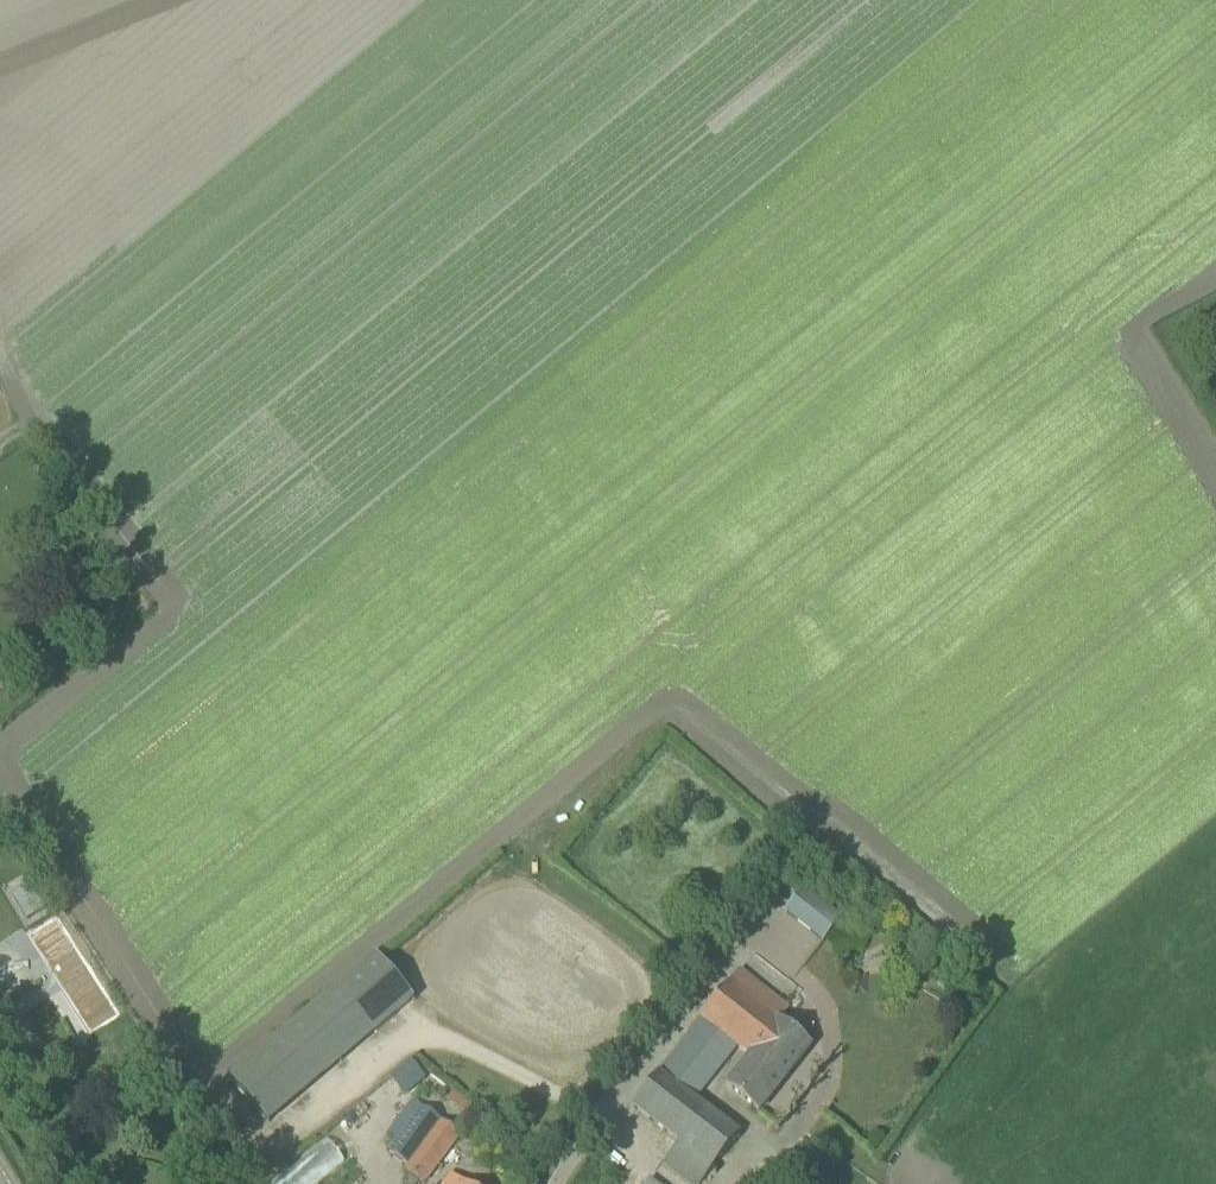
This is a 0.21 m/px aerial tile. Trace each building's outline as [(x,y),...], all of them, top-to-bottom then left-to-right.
[(13,896),(28,920),(46,910),(31,885),(13,896)] [(786,914),(818,939),(823,943),(845,916),(807,886),(786,914)] [(378,1032),(414,1001),(377,957),(341,987),(378,1032)] [(737,1139),(740,1136),(696,1102),(737,1050),(747,1058),(723,1088),(757,1114),(810,1047),(778,1022),(789,1009),(740,971),(701,1019),(702,1019),(632,1108),(678,1144),(663,1163),(690,1183),(701,1183),(737,1139)] [(462,1137),(412,1102),(387,1136),(396,1142),(388,1153),(407,1167),(405,1170),(424,1183),(427,1183),(462,1137)]
